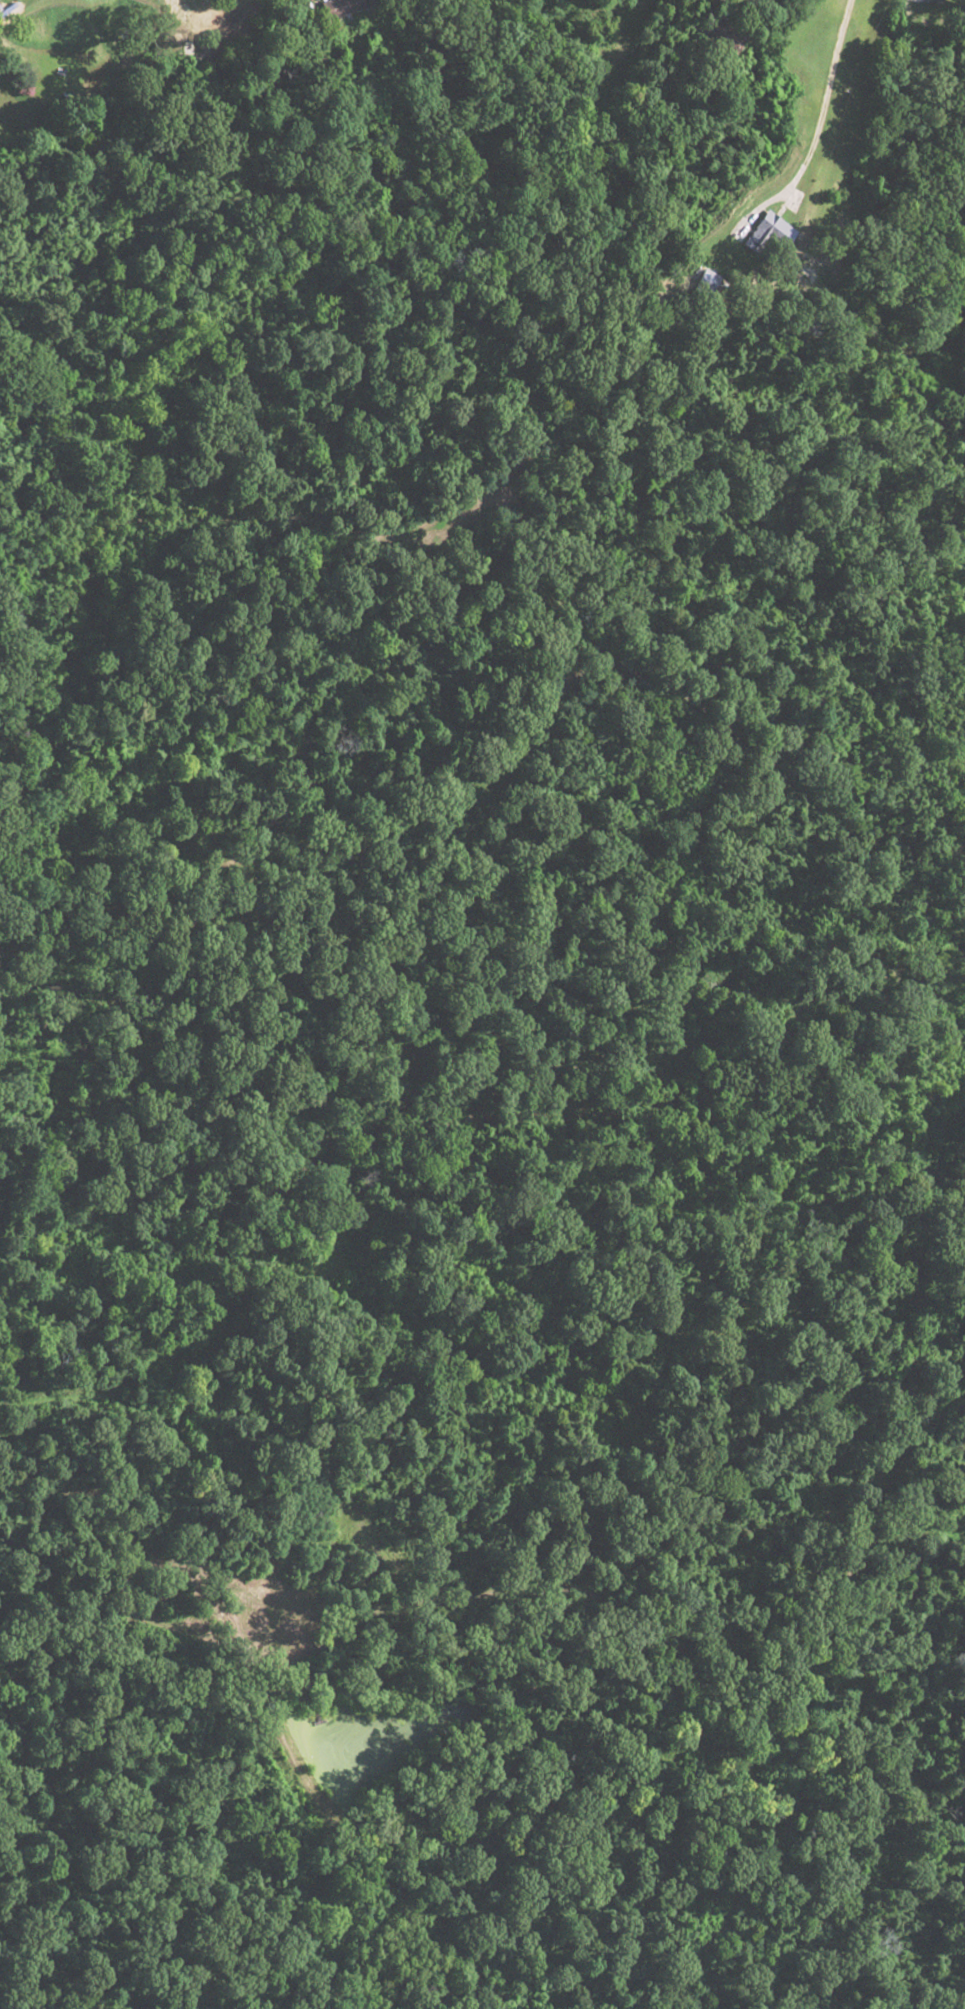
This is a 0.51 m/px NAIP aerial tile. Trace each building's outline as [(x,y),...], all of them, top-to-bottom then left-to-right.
[(710,293),(710,279),(695,279),(695,293),(710,293)]
